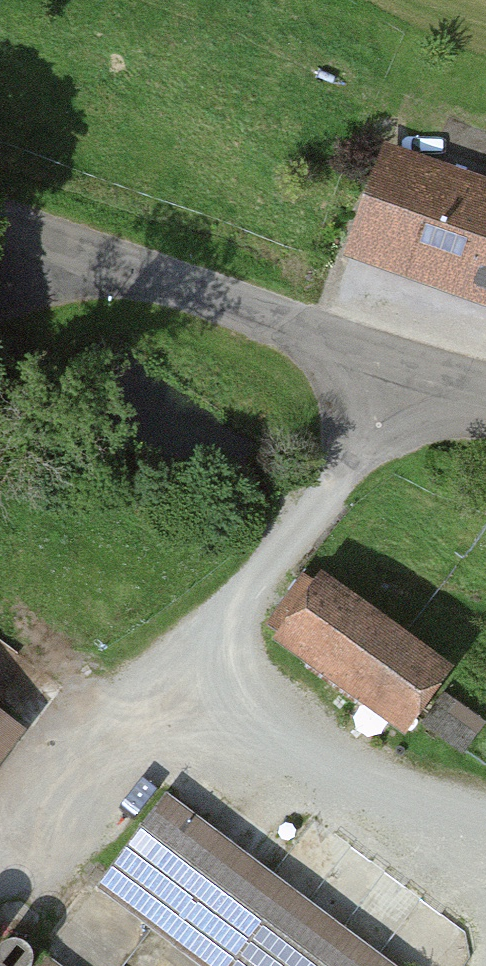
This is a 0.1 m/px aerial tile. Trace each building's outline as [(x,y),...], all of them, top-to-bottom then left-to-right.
[(384,143),(343,257),(485,308),(485,179),(384,143)] [(322,574),(274,641),(409,736),(457,669),(322,574)] [(485,720),(485,717),(453,694),(432,724),(467,748),(485,720)] [(0,709),(0,775),(32,733),(0,709)] [(168,794),(99,887),(207,965),(401,965),(168,794)]
